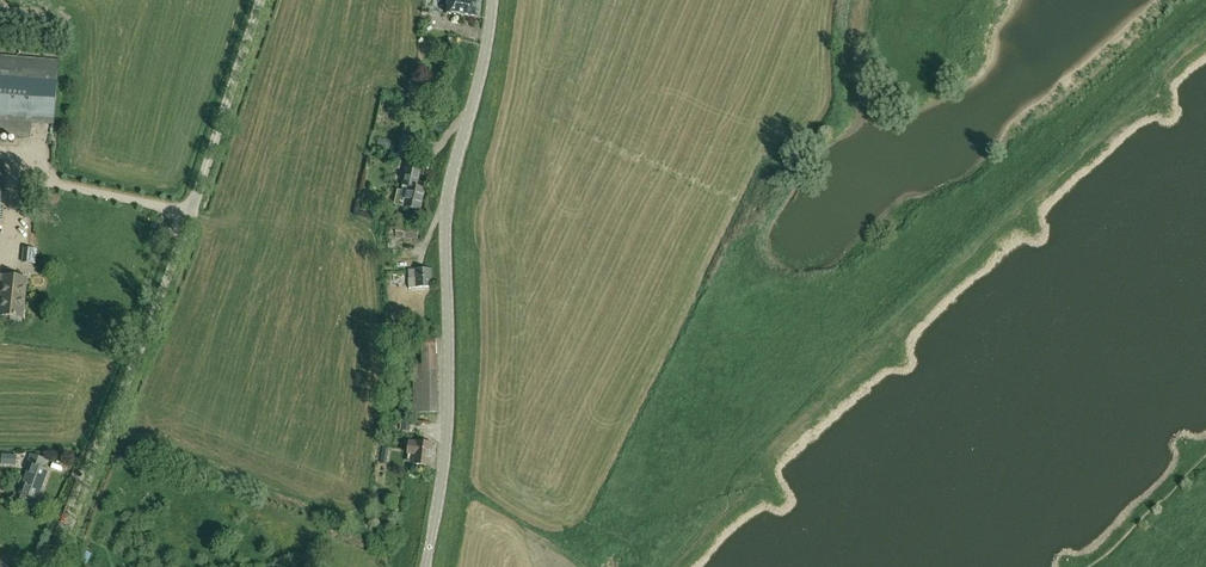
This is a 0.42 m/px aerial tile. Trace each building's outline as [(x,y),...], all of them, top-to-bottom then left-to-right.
[(449,14),(475,17),(477,0),(450,0),(449,14)] [(32,122),(38,59),(0,56),(0,139),(31,142),(32,122)] [(409,187),(407,194),(398,191),(395,204),(404,207),(420,211),(425,190),(417,188),(421,170),(407,167),(403,186),(409,187)] [(396,238),(417,239),(418,227),(397,226),(397,227),(389,227),(388,247),(396,248),(396,238)] [(416,270),(416,287),(431,287),(431,269),(416,270)] [(12,276),(4,275),(0,315),(23,317),(27,278),(19,277),(20,275),(12,274),(12,276)] [(412,366),(413,412),(436,412),(436,369),(434,335),(420,336),(421,366),(412,366)] [(411,423),(403,422),(402,430),(410,430),(411,423)] [(409,441),(407,454),(414,455),(413,465),(430,467),(432,443),(409,441)] [(30,463),(31,464),(20,493),(38,499),(48,470),(45,469),(48,460),(33,455),(30,463)]
